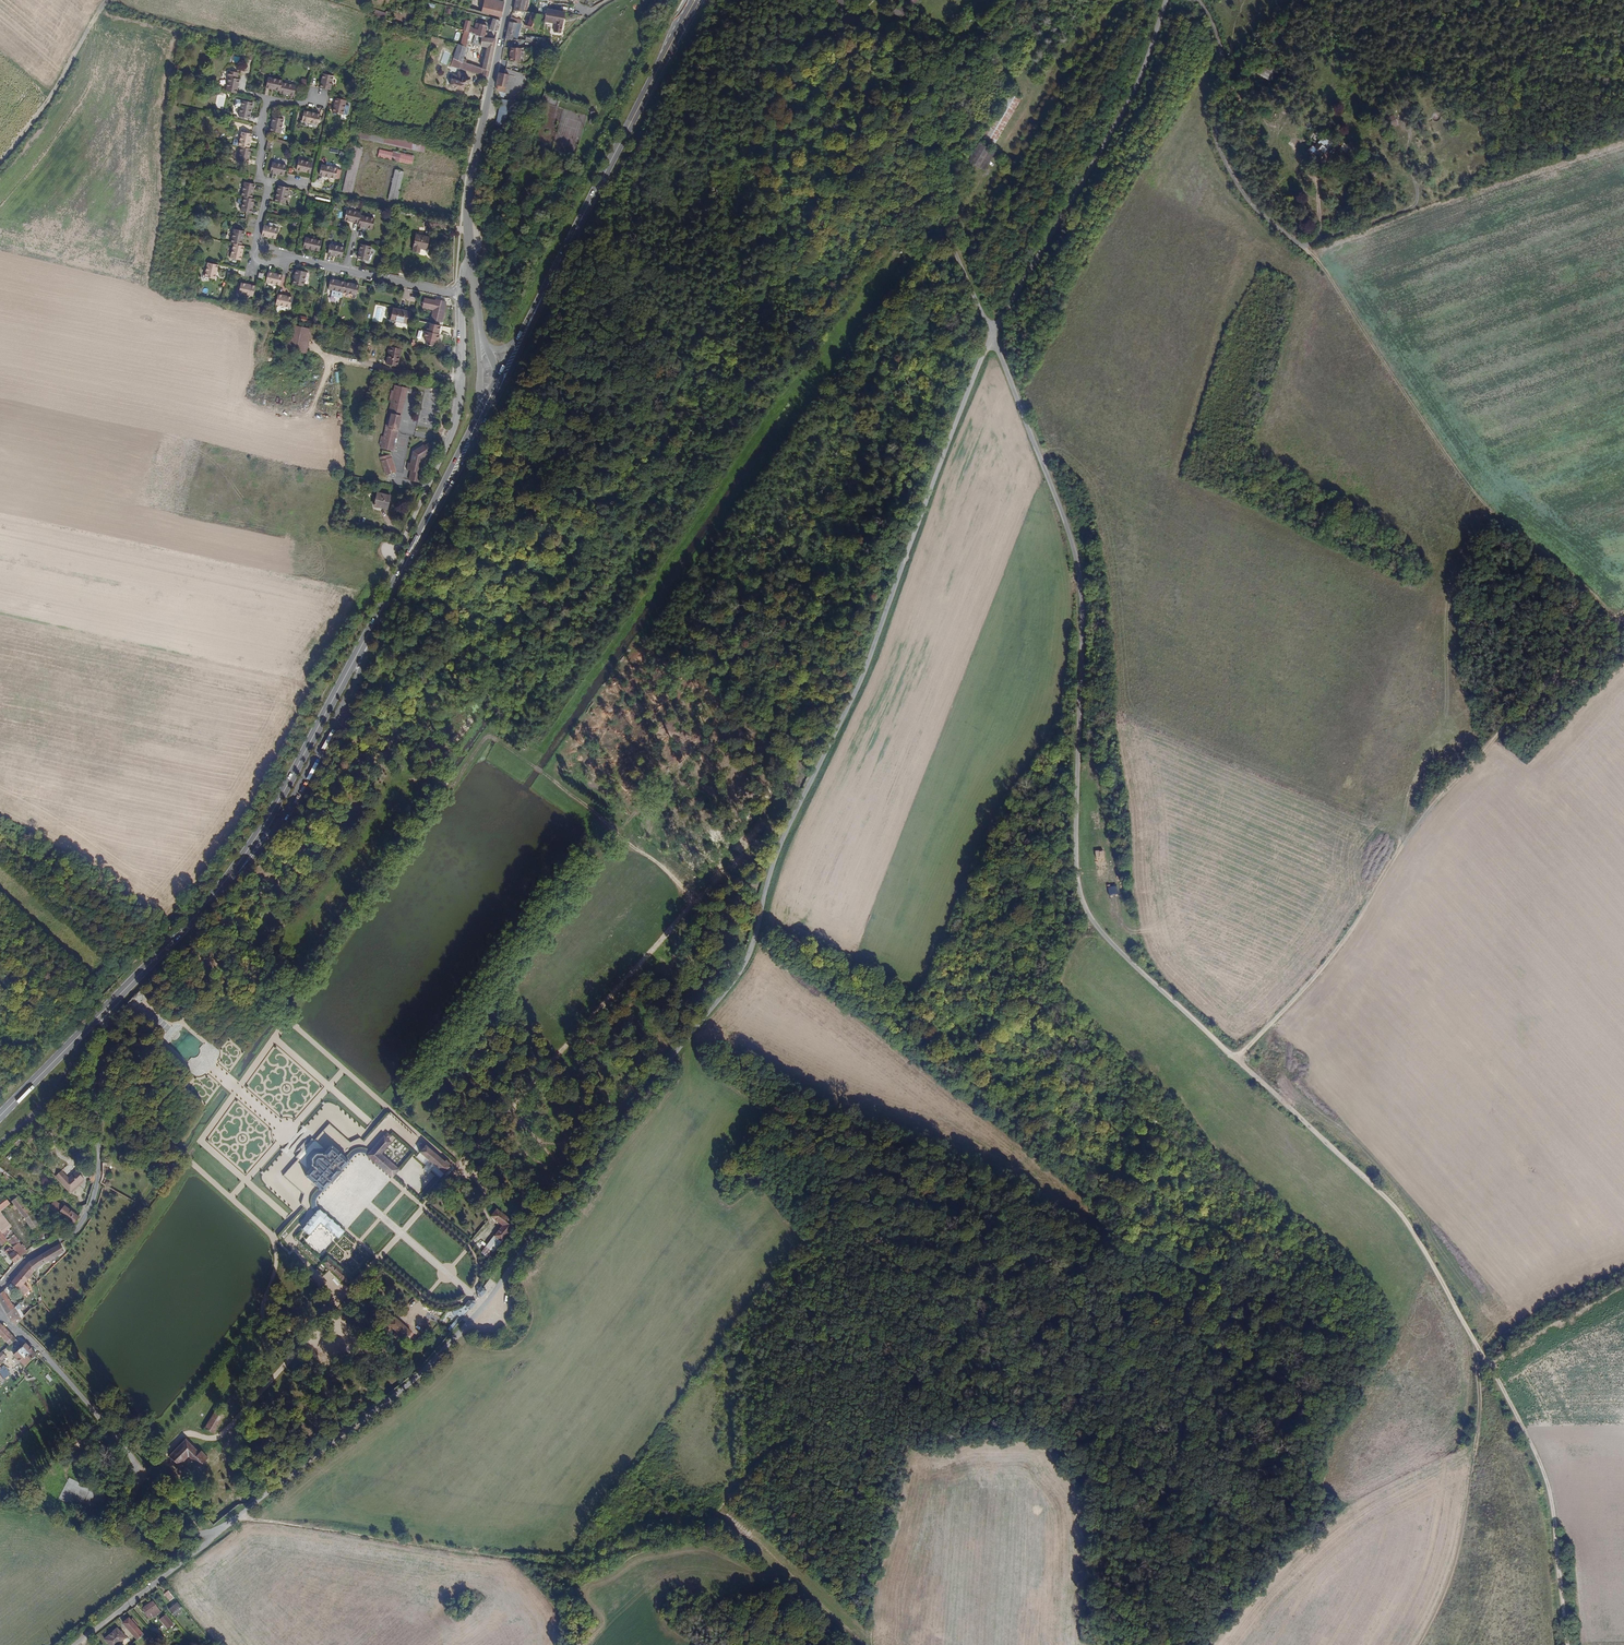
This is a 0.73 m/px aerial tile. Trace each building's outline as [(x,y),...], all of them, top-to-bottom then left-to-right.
[(525,0),(515,0),(513,8),(523,10),(525,0)] [(564,10),(546,7),(547,4),(549,5),(550,0),(548,0),(544,0),(539,0),(535,12),(539,13),(545,14),(544,20),(555,22),(553,30),(560,31),(561,23),(562,23),(564,10)] [(906,9),(899,1),(890,9),(897,17),(906,9)] [(501,18),(503,9),(485,5),(483,14),(501,18)] [(534,27),(539,13),(535,12),(531,11),(525,25),(534,27)] [(497,31),(499,21),(491,20),(489,29),(497,31)] [(516,38),(521,22),(509,20),(505,37),(516,38)] [(484,38),(486,28),(475,25),(474,30),(469,28),(470,24),(465,23),(463,31),(464,32),(469,33),(484,38)] [(467,43),(469,33),(464,32),(460,47),(465,49),(467,43)] [(489,72),(495,41),(484,38),(469,33),(467,43),(472,44),(486,48),(482,69),(489,72)] [(468,62),(472,44),(467,43),(465,49),(463,60),(468,62)] [(463,60),(465,49),(460,47),(457,46),(454,61),(462,63),(463,60)] [(517,65),(518,51),(508,50),(507,64),(517,65)] [(488,77),(489,72),(482,69),(471,65),(470,69),(469,72),(488,77)] [(330,90),(334,76),(323,73),(319,87),(330,90)] [(505,86),(507,75),(497,73),(495,84),(505,86)] [(468,85),(469,79),(463,78),(463,76),(457,74),(457,76),(455,76),(454,79),(450,78),(449,85),(452,86),(451,88),(463,91),(465,85),(468,85)] [(235,92),(239,79),(228,76),(225,89),(235,92)] [(279,91),(282,82),(282,80),(267,77),(264,87),(279,91)] [(293,97),(295,86),(282,82),(279,91),(279,93),(293,97)] [(998,144),(1021,96),(1009,91),(986,138),(998,144)] [(247,118),(252,101),(237,97),(235,98),(234,106),(240,107),(237,116),(247,118)] [(346,117),(349,101),(338,99),(335,114),(346,117)] [(496,118),(496,119),(495,125),(503,127),(507,102),(499,101),(499,105),(497,114),(496,118)] [(457,111),(458,105),(449,103),(447,108),(457,111)] [(321,126),(324,115),(307,111),(307,112),(303,111),(301,120),(305,121),(304,122),(321,126)] [(279,133),(282,119),(271,116),(268,130),(279,133)] [(1366,137),(1363,129),(1355,132),(1357,139),(1366,137)] [(248,147),(251,133),(241,131),(239,139),(238,144),(240,145),(248,147)] [(413,150),(414,143),(386,137),(384,144),(413,150)] [(969,161),(986,170),(996,151),(979,142),(969,161)] [(1305,152),(1297,143),(1290,149),(1297,158),(1305,152)] [(247,162),(250,148),(248,147),(240,145),(237,159),(247,162)] [(351,194),(361,149),(351,146),(341,192),(351,194)] [(413,164),(414,155),(379,149),(378,158),(413,164)] [(1322,158),(1319,155),(1317,157),(1313,153),(1309,157),(1315,164),(1322,158)] [(310,173),(312,163),(297,160),(295,170),(310,173)] [(284,175),(286,165),(271,161),(268,171),(284,175)] [(334,179),(337,169),(320,165),(318,175),(334,179)] [(404,172),(395,170),(388,199),(397,201),(404,172)] [(249,199),(253,184),(243,182),(239,196),(241,197),(249,199)] [(284,204),(287,188),(277,185),(273,201),(284,204)] [(249,213),(252,199),(249,199),(241,197),(238,211),(249,213)] [(888,210),(888,209),(887,209),(885,208),(884,207),(882,208),(881,209),(880,210),(880,213),(881,215),(883,216),(886,216),(887,215),(888,213),(888,210)] [(358,223),(359,216),(360,213),(345,210),(343,220),(358,223)] [(371,229),(373,219),(359,216),(358,223),(357,226),(371,229)] [(275,238),(278,228),(277,227),(276,227),(277,222),(269,220),(268,224),(264,224),(261,235),(275,238)] [(239,246),(243,230),(232,228),(229,243),(231,244),(239,246)] [(426,251),(429,238),(415,235),(411,252),(418,253),(419,250),(426,251)] [(318,251),(320,241),(304,237),(301,247),(318,251)] [(341,257),(343,246),(328,243),(326,253),(341,257)] [(238,260),(242,246),(239,246),(231,244),(228,258),(238,260)] [(368,260),(371,246),(360,244),(357,258),(368,260)] [(214,278),(217,264),(207,262),(204,275),(214,278)] [(305,286),(308,272),(297,269),(294,284),(305,286)] [(282,286),(284,276),(269,272),(267,282),(282,286)] [(342,293),(345,282),(330,279),(328,290),(342,293)] [(253,296),(255,286),(241,282),(238,292),(253,296)] [(357,296),(360,286),(345,282),(342,293),(357,296)] [(291,307),(293,297),(280,294),(277,304),(291,307)] [(441,322),(445,302),(439,301),(438,303),(435,303),(435,301),(424,298),(421,310),(432,312),(430,320),(432,320),(431,323),(439,325),(439,322),(441,322)] [(407,324),(410,312),(392,308),(390,320),(407,324)] [(437,342),(439,334),(437,334),(439,325),(431,323),(428,323),(427,329),(426,329),(426,331),(423,331),(422,338),(424,338),(424,342),(425,345),(430,346),(433,344),(434,341),(437,342)] [(289,350),(307,353),(311,329),(293,326),(289,350)] [(447,354),(447,345),(437,343),(436,351),(447,354)] [(398,356),(400,349),(387,346),(385,353),(387,354),(384,365),(395,367),(397,356),(398,356)] [(389,450),(403,388),(391,385),(390,389),(388,389),(385,400),(388,401),(380,436),(377,435),(375,444),(378,445),(377,448),(389,450)] [(424,389),(422,416),(423,416),(423,420),(427,420),(427,423),(434,424),(435,410),(427,409),(428,403),(435,403),(435,394),(431,394),(432,389),(424,389)] [(419,457),(426,453),(425,452),(430,449),(425,442),(420,445),(420,444),(409,450),(406,462),(404,462),(402,469),(407,470),(405,479),(415,482),(419,469),(416,468),(419,457)] [(392,472),(388,457),(382,459),(377,460),(382,475),(392,472)] [(384,508),(387,495),(372,491),(369,505),(384,508)] [(1092,817),(1092,832),(1100,832),(1100,817),(1092,817)] [(1106,850),(1097,850),(1098,866),(1107,865),(1106,850)] [(316,1065),(320,1062),(314,1056),(310,1060),(316,1065)] [(34,1137),(29,1132),(23,1137),(28,1143),(34,1137)] [(15,1146),(21,1140),(18,1137),(12,1143),(15,1146)] [(424,1149),(428,1143),(424,1140),(419,1145),(421,1146),(424,1149)] [(347,1171),(344,1169),(357,1154),(360,1152),(363,1151),(366,1152),(369,1153),(370,1151),(396,1174),(402,1167),(376,1144),(373,1147),(370,1145),(366,1144),(363,1144),(359,1145),(357,1145),(354,1147),(348,1154),(334,1142),(326,1150),(324,1149),(319,1149),(313,1156),(313,1162),(315,1163),(307,1172),(322,1185),(317,1189),(316,1191),(315,1195),(314,1197),(314,1201),(315,1205),(316,1207),(319,1210),(306,1225),(314,1232),(324,1221),(341,1237),(349,1228),(323,1205),(322,1203),(321,1201),(321,1198),(322,1195),(323,1194),(324,1192),(337,1177),(340,1179),(347,1171)] [(455,1162),(450,1156),(448,1158),(429,1143),(428,1143),(424,1149),(421,1146),(417,1150),(419,1152),(419,1153),(429,1162),(425,1166),(432,1171),(435,1167),(444,1175),(455,1162)] [(423,1167),(412,1158),(409,1162),(420,1171),(423,1167)] [(1,1175),(8,1179),(11,1174),(0,1168),(0,1174),(1,1175)] [(94,1181),(94,1173),(90,1169),(84,1175),(90,1182),(89,1183),(93,1185),(94,1181)] [(366,1179),(372,1172),(369,1169),(363,1176),(366,1179)] [(82,1176),(76,1170),(68,1178),(62,1172),(61,1170),(55,1176),(64,1186),(74,1177),(78,1180),(82,1176)] [(376,1175),(367,1184),(370,1186),(378,1177),(376,1175)] [(70,1192),(84,1178),(82,1176),(78,1180),(74,1177),(64,1186),(70,1192)] [(377,1180),(371,1187),(377,1193),(384,1186),(377,1180)] [(293,1186),(289,1190),(295,1196),(299,1192),(293,1186)] [(31,1215),(21,1201),(24,1200),(21,1196),(19,1198),(11,1187),(2,1194),(10,1204),(22,1220),(31,1215)] [(10,1204),(2,1194),(1,1195),(9,1205),(10,1204)] [(9,1205),(1,1195),(0,1196),(0,1212),(9,1205)] [(58,1214),(62,1208),(54,1201),(48,1208),(57,1215),(58,1214)] [(497,1250),(520,1221),(500,1205),(490,1217),(494,1221),(499,1216),(506,1223),(489,1243),(497,1250)] [(64,1206),(62,1208),(58,1214),(73,1226),(79,1218),(64,1206)] [(38,1225),(31,1215),(22,1220),(29,1229),(35,1235),(46,1229),(42,1222),(38,1225)] [(2,1237),(9,1232),(0,1221),(0,1235),(2,1237)] [(54,1240),(50,1235),(52,1233),(50,1228),(45,1232),(47,1235),(44,1237),(48,1244),(54,1240)] [(26,1255),(9,1232),(2,1237),(7,1242),(13,1249),(21,1258),(26,1255)] [(39,1268),(56,1259),(64,1253),(60,1245),(28,1264),(35,1271),(39,1268)] [(376,1252),(369,1246),(367,1249),(373,1255),(376,1252)] [(21,1258),(13,1249),(11,1251),(9,1249),(5,1253),(15,1264),(21,1258)] [(324,1257),(317,1250),(315,1253),(322,1260),(324,1257)] [(355,1278),(330,1256),(323,1263),(348,1285),(355,1278)] [(35,1271),(28,1264),(19,1274),(26,1281),(35,1271)] [(31,1290),(26,1281),(19,1274),(11,1283),(22,1298),(31,1290)] [(479,1296),(485,1289),(481,1285),(477,1289),(477,1294),(479,1296)] [(2,1292),(0,1294),(0,1305),(6,1315),(14,1309),(4,1295),(2,1292)] [(404,1318),(419,1302),(414,1297),(397,1316),(404,1318)] [(455,1325),(475,1302),(473,1300),(470,1300),(458,1308),(462,1312),(452,1322),(455,1325)] [(440,1319),(448,1311),(442,1311),(437,1310),(431,1309),(425,1306),(423,1310),(440,1319)] [(19,1316),(14,1309),(6,1315),(10,1322),(19,1316)] [(18,1325),(22,1321),(19,1316),(10,1322),(15,1327),(18,1325)] [(411,1332),(395,1316),(387,1324),(395,1332),(392,1335),(401,1343),(411,1332)] [(340,1335),(345,1324),(335,1320),(327,1337),(343,1344),(346,1338),(340,1335)] [(6,1330),(0,1324),(0,1336),(9,1346),(15,1340),(6,1330)] [(414,1349),(424,1338),(418,1333),(415,1335),(411,1335),(409,1338),(409,1342),(408,1343),(414,1349)] [(35,1356),(25,1344),(13,1355),(23,1368),(35,1356)] [(219,1432),(229,1414),(218,1407),(207,1425),(219,1432)] [(203,1466),(212,1456),(205,1449),(203,1452),(188,1438),(172,1454),(183,1465),(192,1456),(203,1466)] [(89,1451),(101,1444),(97,1439),(86,1446),(89,1451)] [(194,1476),(203,1466),(192,1456),(183,1465),(194,1476)] [(168,1600),(172,1596),(167,1590),(163,1593),(168,1600)] [(156,1606),(151,1598),(139,1606),(144,1614),(156,1606)] [(172,1613),(181,1606),(176,1600),(167,1607),(172,1613)] [(168,1629),(174,1623),(165,1614),(159,1620),(168,1629)] [(141,1631),(125,1615),(119,1621),(134,1637),(141,1631)] [(114,1626),(101,1638),(108,1644),(112,1644),(123,1635),(114,1626)]
